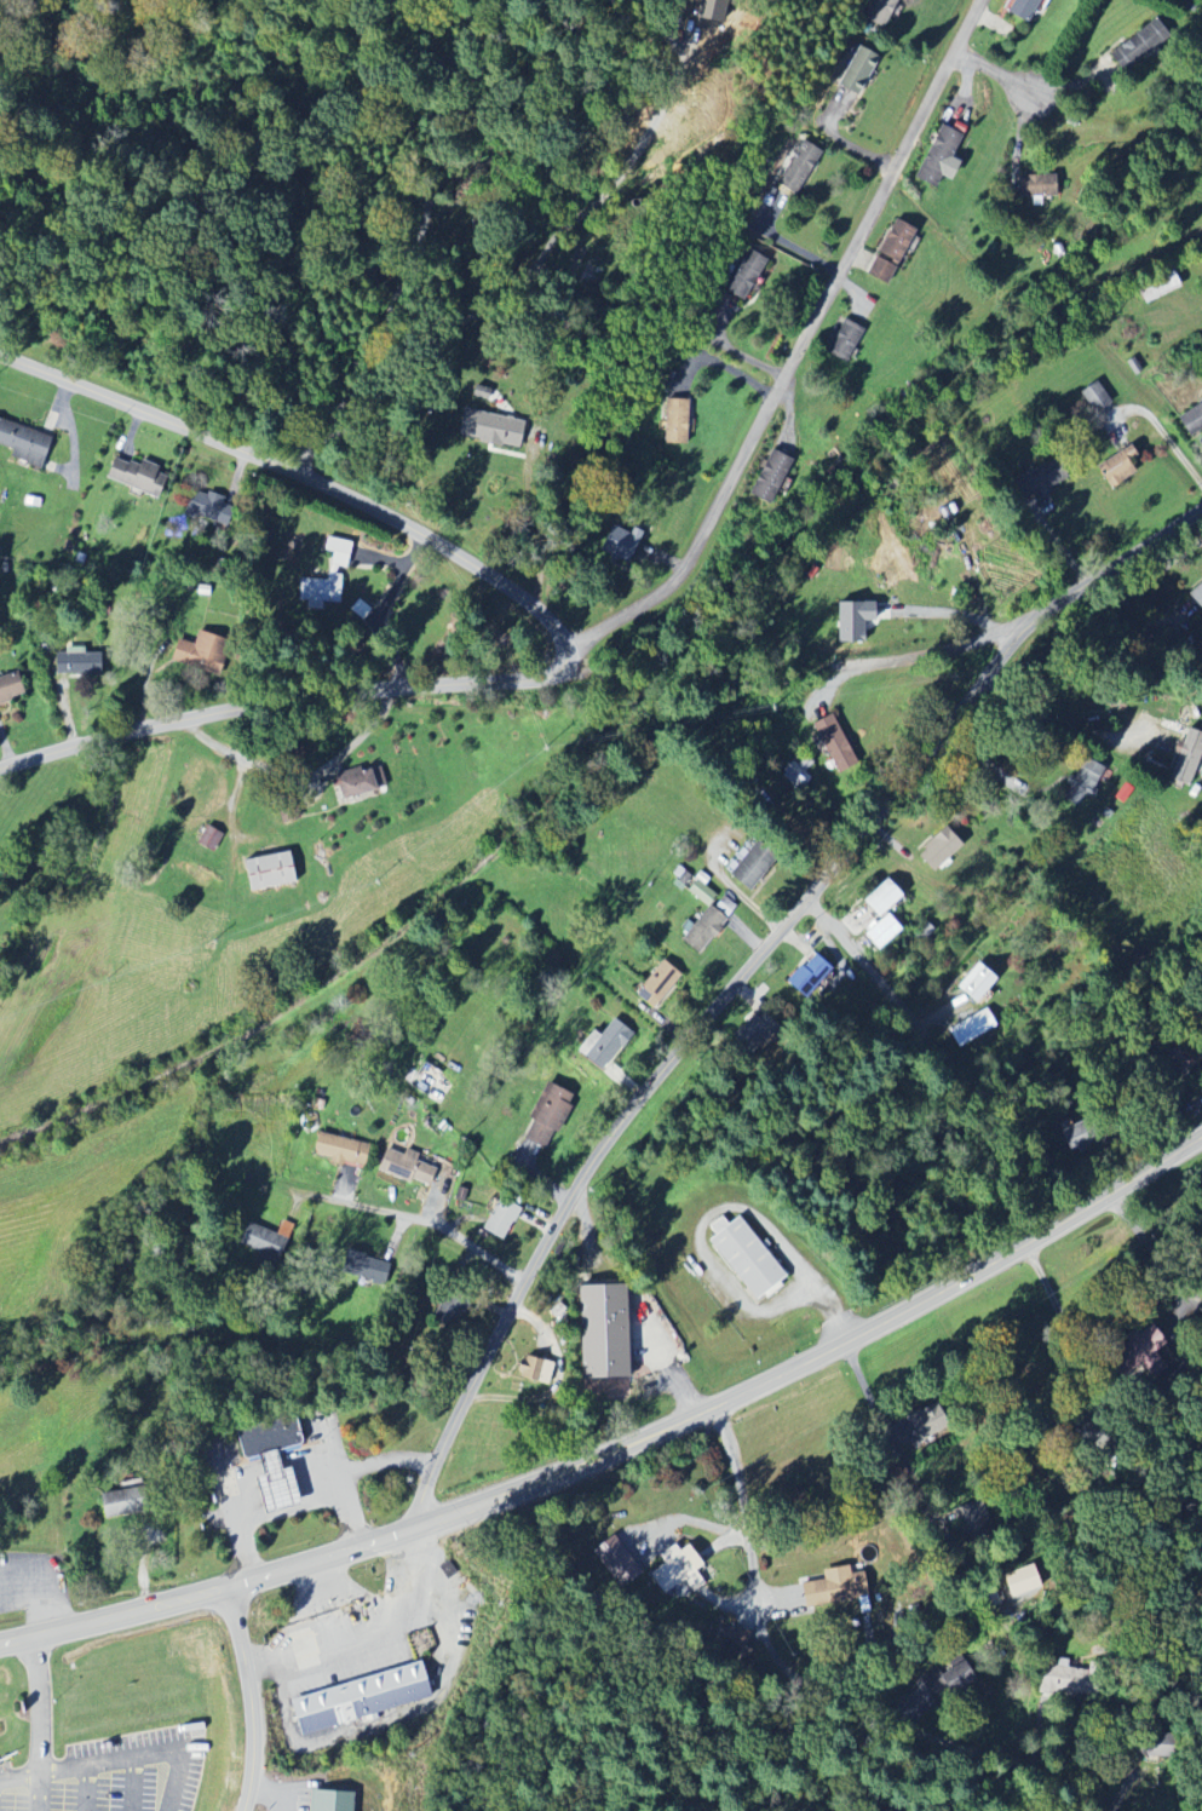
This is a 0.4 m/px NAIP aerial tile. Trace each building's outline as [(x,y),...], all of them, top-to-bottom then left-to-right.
[(863,22),(884,29),(894,0),(871,0),(863,22)] [(1024,24),(1037,0),(1006,0),(1000,11),(1024,24)] [(876,60),(850,44),(825,84),(851,100),(876,60)] [(931,189),(938,175),(947,180),(956,162),(948,159),(959,136),(938,125),(912,179),(931,189)] [(796,196),(816,150),(792,139),(771,185),(796,196)] [(912,230),(892,220),(863,276),(883,286),(912,230)] [(740,303),(764,260),(745,249),(721,292),(740,303)] [(661,445),(683,445),(684,401),(662,401),(661,445)] [(452,437),(513,450),(519,423),(458,410),(452,437)] [(56,437),(0,418),(0,444),(16,450),(13,458),(45,469),(56,437)] [(1092,466),(1105,490),(1135,474),(1128,461),(1134,459),(1128,447),(1092,466)] [(766,506),(790,461),(769,451),(746,495),(766,506)] [(171,473),(143,463),(141,467),(118,458),(110,480),(162,498),(171,473)] [(1008,479),(1017,502),(1030,496),(1032,501),(1050,493),(1047,487),(1060,482),(1051,462),(1008,479)] [(229,528),(235,508),(224,505),(226,499),(194,490),(186,515),(229,528)] [(623,563),(627,550),(634,552),(639,536),(605,526),(596,554),(623,563)] [(355,543),(328,537),(326,551),(335,553),(329,583),(305,578),(300,599),(322,603),(323,601),(341,604),(347,572),(349,572),(355,543)] [(1184,594),(1195,613),(1201,609),(1201,583),(1184,594)] [(233,641),(202,631),(197,645),(181,640),(174,661),(222,676),(233,641)] [(104,676),(104,654),(86,653),(87,649),(69,648),(69,654),(59,654),(59,675),(104,676)] [(21,672),(0,679),(0,705),(28,696),(21,672)] [(809,724),(831,776),(851,767),(829,716),(809,724)] [(1195,755),(1201,757),(1201,735),(1183,730),(1180,743),(1176,742),(1165,782),(1186,788),(1195,755)] [(1059,802),(1076,809),(1081,796),(1089,799),(1101,769),(1077,759),(1059,802)] [(226,834),(209,825),(200,843),(216,852),(226,834)] [(912,856),(928,874),(959,846),(943,828),(912,856)] [(300,883),(294,852),(245,862),(252,893),(300,883)] [(684,891),(703,908),(712,896),(693,880),(684,891)] [(858,904),(873,921),(899,896),(884,880),(858,904)] [(721,918),(702,906),(678,944),(697,957),(721,918)] [(861,935),(873,952),(900,932),(888,915),(861,935)] [(686,975),(668,960),(639,992),(656,1008),(686,975)] [(1002,977),(983,960),(958,988),(978,1005),(1002,977)] [(961,1046),(1000,1026),(991,1008),(952,1028),(961,1046)] [(783,1027),(766,1011),(743,1035),(760,1051),(783,1027)] [(636,1033),(618,1018),(593,1050),(611,1064),(636,1033)] [(432,1097),(444,1070),(421,1060),(410,1088),(432,1097)] [(526,1138),(549,1148),(556,1131),(562,1134),(579,1094),(550,1082),(526,1138)] [(373,1144),(322,1133),(317,1154),(333,1157),(332,1162),(367,1169),(373,1144)] [(439,1168),(419,1161),(421,1154),(409,1149),(407,1156),(389,1149),(381,1169),(431,1188),(439,1168)] [(486,1229),(508,1239),(523,1207),(502,1197),(486,1229)] [(791,1276),(744,1216),(732,1225),(725,1216),(710,1228),(717,1235),(710,1240),(759,1302),(791,1276)] [(292,1229),(254,1218),(246,1245),(261,1250),(256,1263),(279,1270),(292,1229)] [(636,1377),(634,1284),(584,1286),(586,1378),(636,1377)] [(557,1362),(526,1356),(522,1378),(553,1384),(557,1362)] [(955,1428),(941,1401),(907,1419),(921,1446),(955,1428)] [(271,1513),(307,1505),(298,1468),(288,1470),(283,1450),(308,1445),(302,1418),(244,1431),(250,1458),(268,1454),(272,1475),(263,1477),(271,1513)] [(110,1519),(152,1511),(147,1486),(105,1495),(110,1519)] [(962,1542),(991,1536),(984,1502),(956,1507),(962,1542)] [(645,1573),(617,1535),(595,1550),(623,1589),(645,1573)] [(708,1585),(699,1570),(707,1565),(694,1544),(683,1551),(679,1545),(662,1556),(667,1564),(652,1574),(666,1595),(688,1581),(695,1593),(708,1585)] [(1015,1570),(1017,1577),(1006,1581),(1012,1598),(1042,1587),(1034,1564),(1015,1570)] [(809,1608),(872,1596),(868,1572),(854,1575),(852,1566),(824,1572),(826,1580),(805,1584),(809,1608)] [(954,1695),(977,1680),(965,1661),(941,1676),(954,1695)] [(1099,1665),(1087,1665),(1087,1668),(1051,1667),(1050,1694),(1097,1695),(1099,1665)] [(295,1696),(303,1733),(437,1703),(429,1666),(295,1696)] [(356,1793),(313,1791),(313,1810),(355,1810),(356,1793)]
